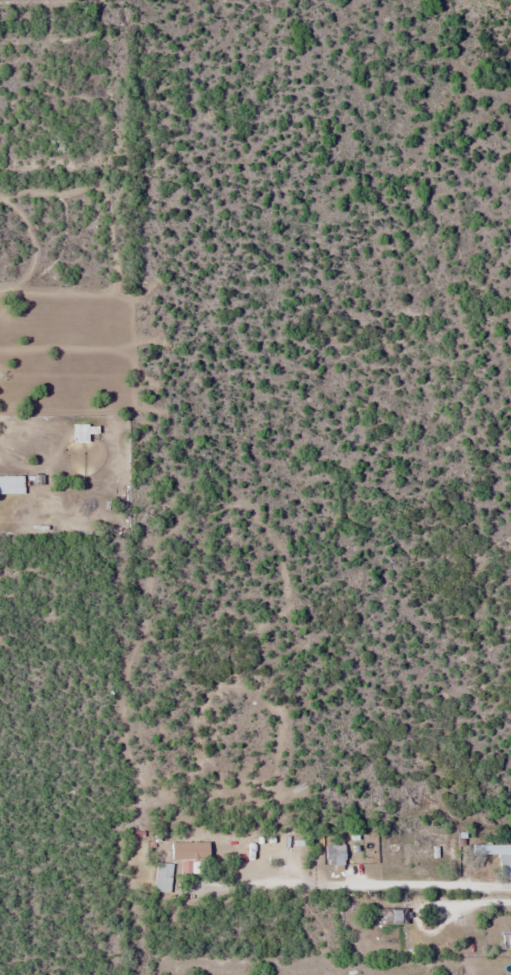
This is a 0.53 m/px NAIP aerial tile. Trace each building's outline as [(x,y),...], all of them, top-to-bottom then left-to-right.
[(86,442),(86,433),(96,433),(96,424),(71,424),(71,442),(86,442)] [(22,493),(22,476),(0,476),(0,493),(22,493)] [(168,860),(207,860),(207,841),(168,841),(168,860)] [(343,869),(343,844),(324,844),(324,869),(343,869)] [(477,845),(477,853),(510,853),(510,845),(477,845)] [(406,909),(381,909),(381,924),(406,924),(406,909)] [(502,932),(502,949),(510,949),(510,932),(502,932)]
